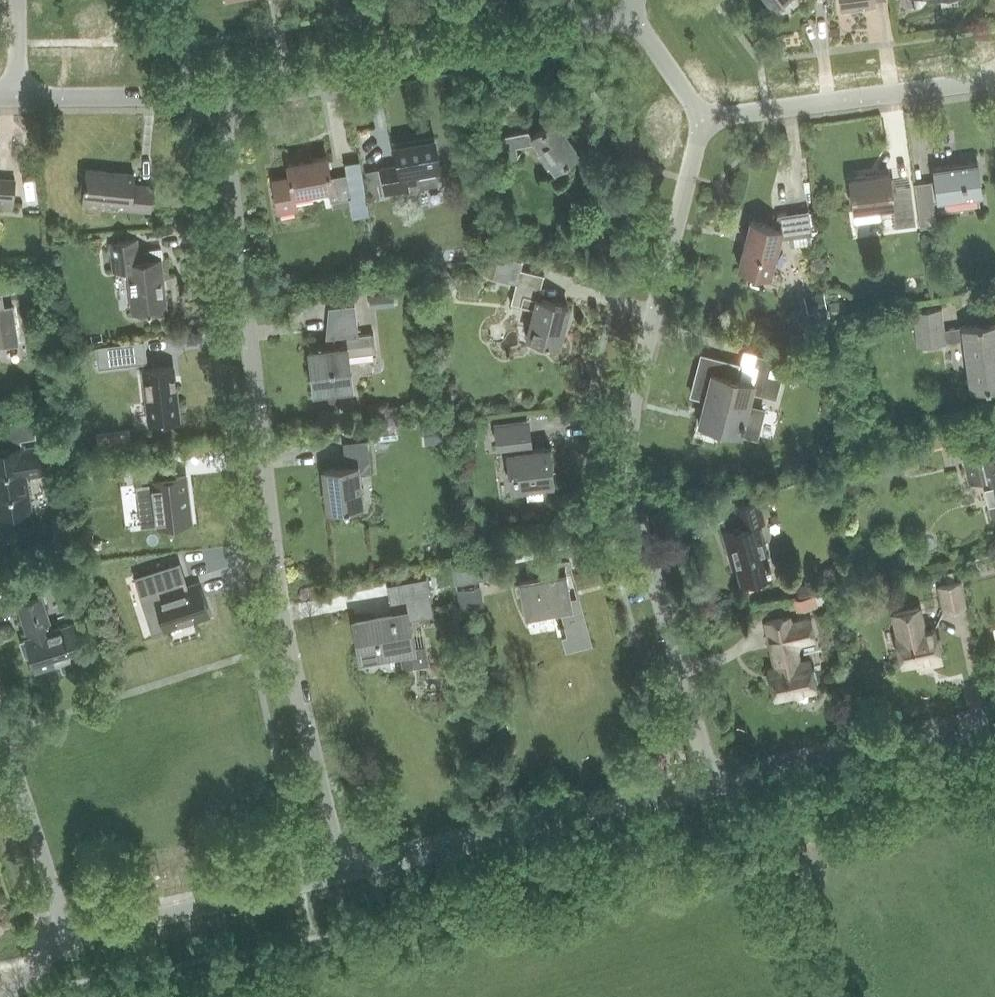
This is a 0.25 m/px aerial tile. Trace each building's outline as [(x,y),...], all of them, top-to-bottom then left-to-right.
[(500,135),(491,137),(495,159),(505,157),(505,158),(519,156),(517,146),(536,142),(554,168),(578,151),(556,118),(532,134),(527,129),(500,135)] [(415,173),(440,169),(434,137),(394,144),(398,164),(381,167),(386,194),(417,188),(415,173)] [(328,155),(288,163),(290,176),(273,179),(279,211),(297,208),(295,194),(329,188),(332,202),(355,197),(350,173),(331,176),(328,155)] [(935,202),(980,195),(975,161),(937,166),(939,180),(915,184),(920,216),(936,214),(935,202)] [(150,210),(153,186),(133,183),(134,173),(87,168),(83,198),(129,203),(128,208),(150,210)] [(895,225),(916,222),(910,184),(892,187),(890,172),(866,176),(866,173),(855,175),(855,177),(849,178),(854,210),(892,204),(895,225)] [(16,178),(0,177),(0,207),(14,208),(16,178)] [(812,234),(809,212),(808,209),(778,214),(774,227),(750,221),(738,267),(770,276),(780,239),(812,235),(812,234)] [(133,311),(167,307),(161,257),(139,260),(137,239),(110,242),(113,269),(128,267),(133,311)] [(511,303),(535,309),(528,338),(558,345),(568,304),(539,297),(544,276),(519,270),(511,303)] [(1,344),(2,347),(19,344),(12,305),(4,306),(1,294),(0,288),(0,344),(1,344)] [(394,305),(392,292),(368,294),(369,307),(394,305)] [(823,293),(804,296),(808,312),(826,308),(823,293)] [(844,317),(841,301),(828,304),(831,319),(844,317)] [(324,348),(309,350),(314,392),(353,387),(349,353),(373,350),(371,334),(360,336),(356,304),(328,308),(333,347),(324,348)] [(994,387),(994,323),(943,330),(940,308),(913,311),(918,346),(946,342),(946,341),(963,339),(970,390),(994,387)] [(142,341),(113,344),(95,346),(98,368),(144,363),(142,341)] [(783,366),(771,363),(742,355),(740,365),(701,356),(691,394),(705,398),(699,423),(740,434),(740,433),(756,437),(762,410),(747,406),(750,393),(762,395),(763,394),(775,397),(783,366)] [(149,422),(179,418),(173,365),(143,368),(149,422)] [(541,484),(553,483),(548,447),(531,449),(527,420),(495,424),(497,445),(509,443),(510,452),(506,452),(511,488),(525,486),(527,500),(543,498),(541,484)] [(994,513),(994,455),(992,456),(987,437),(959,443),(969,483),(983,480),(991,514),(994,513)] [(360,474),(372,473),(368,440),(344,443),(347,467),(323,470),(328,509),(364,504),(360,474)] [(53,469),(49,443),(25,447),(24,443),(0,447),(0,513),(32,508),(26,474),(53,469)] [(142,483),(136,484),(141,524),(157,522),(191,518),(186,475),(176,476),(174,462),(140,466),(142,483)] [(757,524),(764,522),(758,500),(736,506),(742,527),(724,531),(733,567),(737,566),(741,582),(771,574),(757,524)] [(500,516),(483,517),(484,525),(501,524),(500,516)] [(493,577),(490,557),(451,563),(454,583),(493,577)] [(590,643),(568,559),(548,563),(550,574),(518,579),(524,610),(560,603),(567,635),(563,636),(566,649),(590,643)] [(45,566),(46,575),(68,571),(67,563),(45,566)] [(180,565),(135,580),(136,581),(149,577),(156,598),(145,602),(154,629),(152,630),(152,631),(209,613),(198,582),(184,586),(178,567),(181,566),(180,565)] [(392,612),(354,619),(362,662),(382,658),(381,654),(402,650),(404,665),(427,660),(427,663),(428,663),(425,644),(412,646),(406,614),(431,610),(425,577),(413,579),(387,584),(392,612)] [(811,580),(795,583),(797,596),(813,593),(811,580)] [(941,611),(965,606),(960,581),(936,586),(941,611)] [(482,604),(479,584),(455,589),(458,608),(482,604)] [(53,629),(42,596),(18,604),(29,636),(26,637),(27,638),(21,640),(26,655),(32,653),(37,669),(39,669),(38,668),(61,660),(64,669),(84,662),(81,654),(82,653),(82,654),(84,653),(73,622),(53,629)] [(811,596),(793,600),(796,610),(813,606),(811,596)] [(924,665),(942,661),(935,629),(924,631),(919,608),(893,613),(899,636),(895,637),(902,665),(923,660),(924,665)] [(811,615),(787,621),(786,616),(763,621),(775,666),(766,668),(774,699),(815,688),(807,658),(798,661),(793,645),(817,638),(811,615)] [(786,840),(774,844),(777,857),(790,853),(786,840)]
